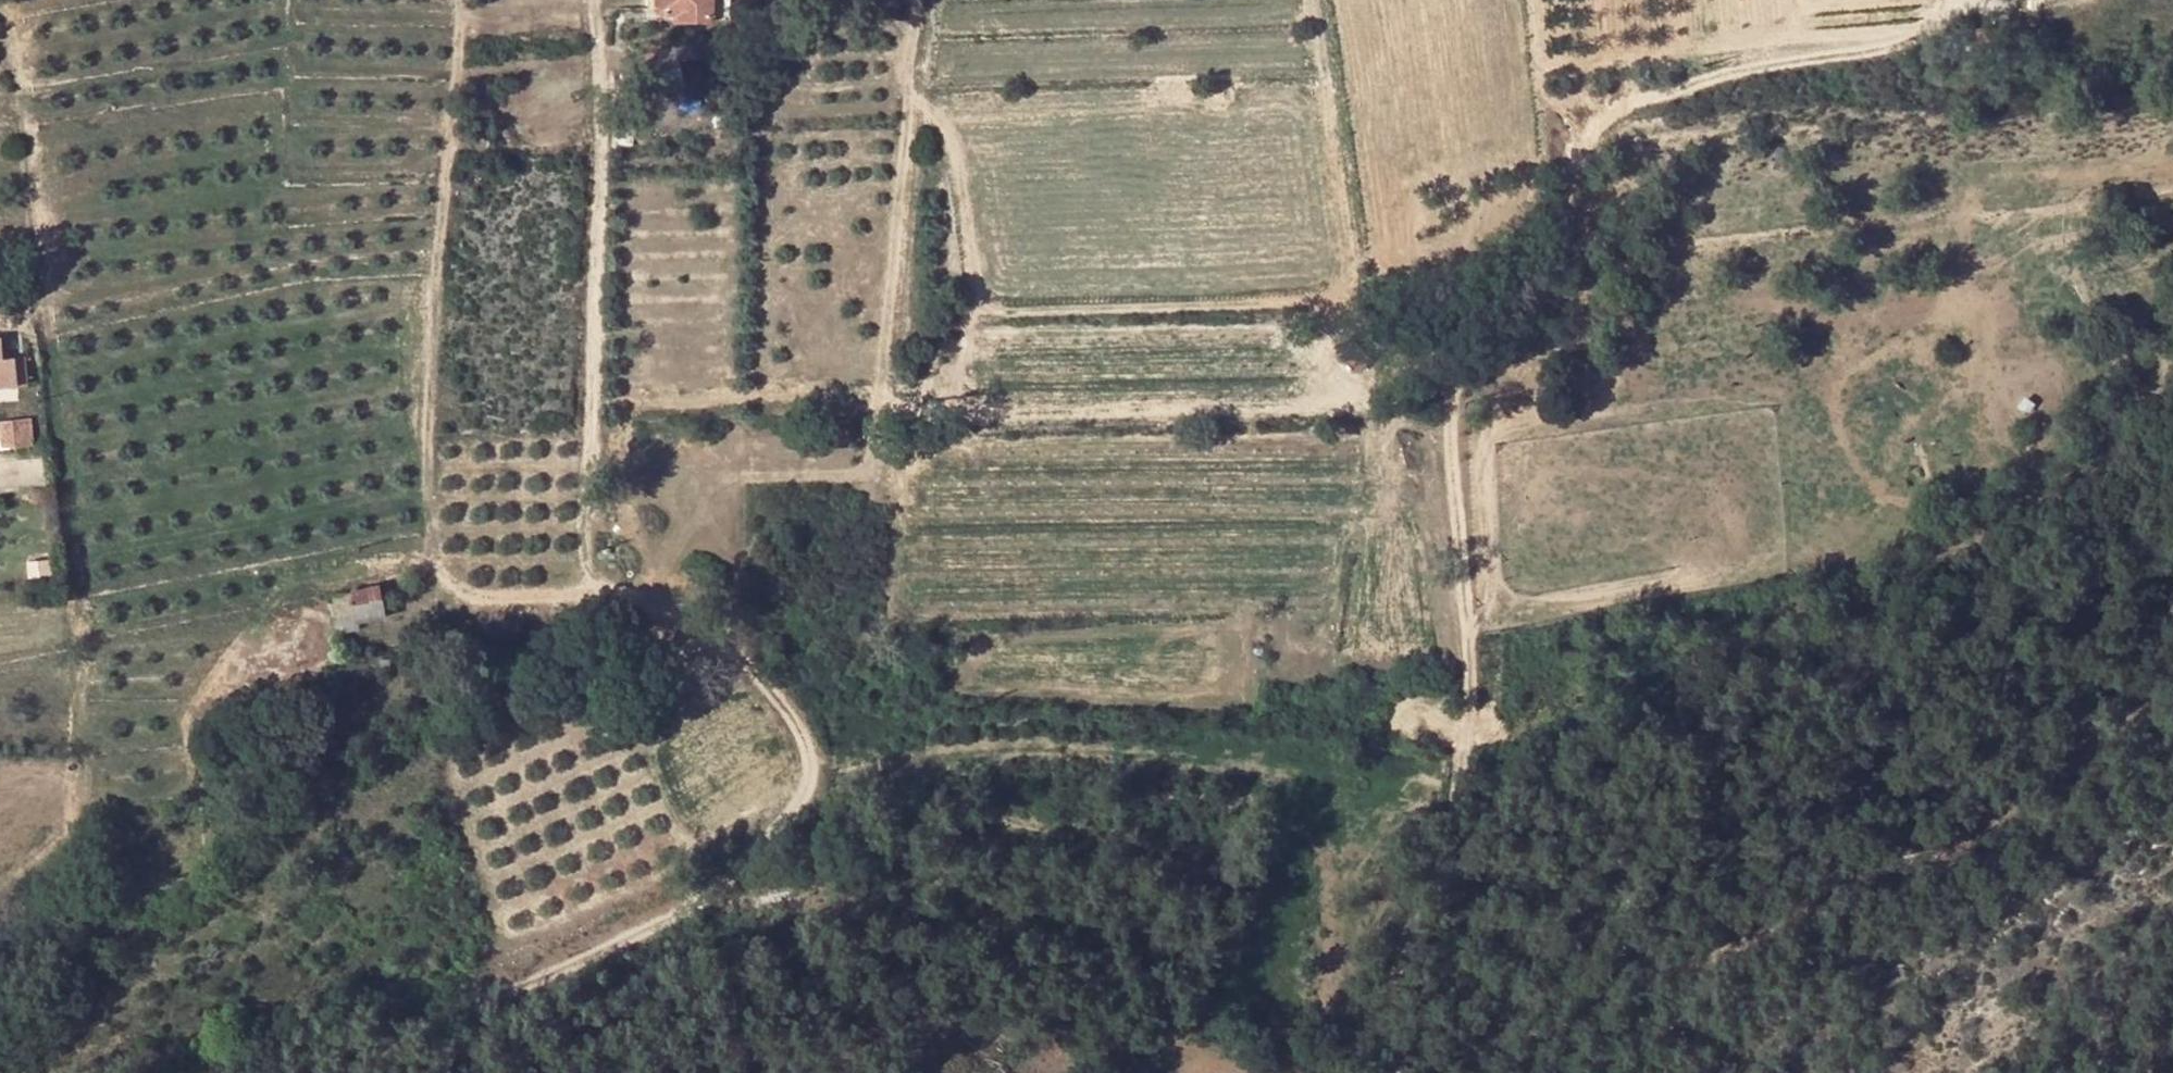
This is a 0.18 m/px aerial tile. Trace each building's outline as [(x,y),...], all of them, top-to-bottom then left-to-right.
[(741,0),(685,0),(684,21),(698,22),(698,31),(739,35),(740,22),(741,0)] [(698,60),(653,64),(659,100),(704,97),(703,79),(731,76),(728,50),(698,54),(698,60)] [(53,403),(48,374),(7,379),(4,358),(0,357),(0,410),(53,403)] [(37,445),(35,417),(0,419),(0,448),(37,445)] [(0,450),(0,473),(59,465),(58,443),(0,450)] [(385,623),(380,601),(354,609),(359,631),(385,623)]
